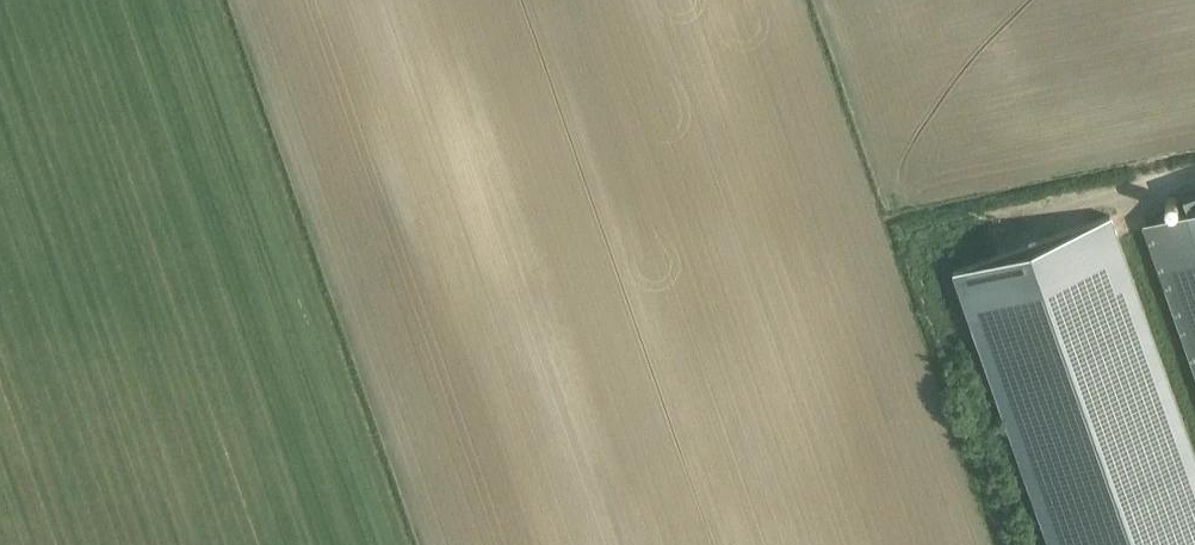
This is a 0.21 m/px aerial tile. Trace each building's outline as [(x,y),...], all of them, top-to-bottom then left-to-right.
[(1145,228),(1194,369),(1194,190),(1184,194),(1190,212),(1145,228)] [(954,270),(1051,544),(1194,544),(1194,455),(1110,215),(954,270)]
